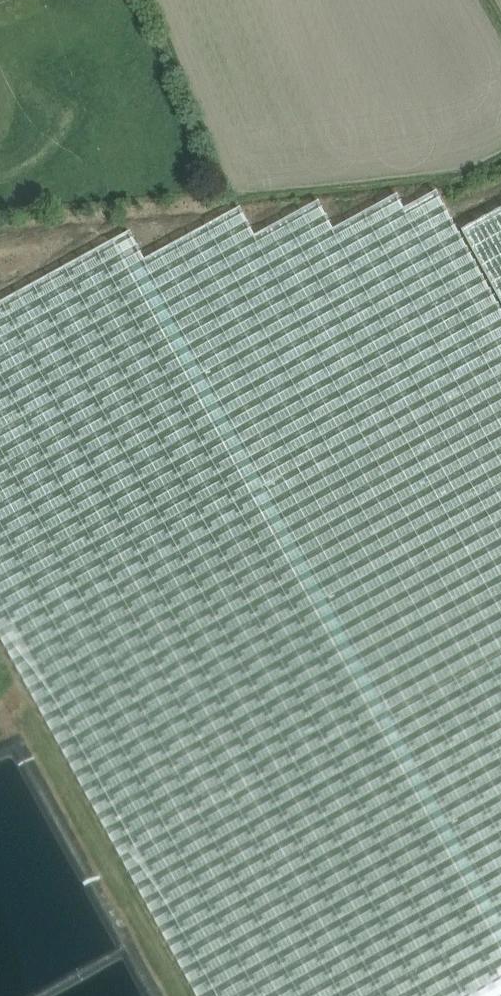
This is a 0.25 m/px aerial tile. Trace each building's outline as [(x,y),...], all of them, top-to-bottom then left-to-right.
[(436,193),(405,210),(397,196),(334,230),(318,202),(255,237),(240,209),(147,262),(130,233),(8,299),(0,304),(0,636),(198,995),(500,995),(500,311),(436,193)] [(500,302),(500,211),(463,232),(500,302)]
